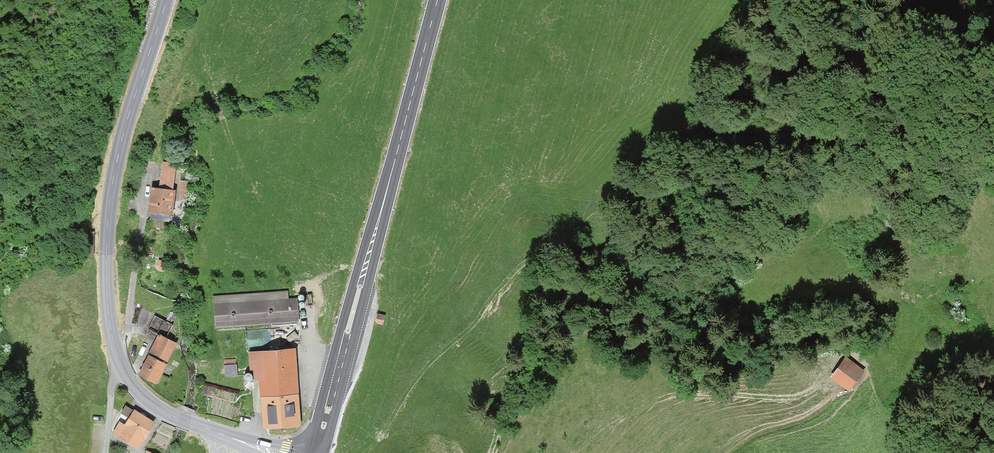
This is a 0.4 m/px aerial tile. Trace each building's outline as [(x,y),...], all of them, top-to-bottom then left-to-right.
[(177,164),(164,163),(161,189),(152,188),(149,213),(174,216),(177,191),(174,191),(177,164)] [(180,199),(187,199),(188,179),(181,178),(180,199)] [(288,301),(287,291),(214,297),(217,330),(299,323),(297,300),(288,301)] [(386,314),(377,312),(375,322),(383,324),(386,314)] [(146,331),(158,337),(149,354),(151,355),(140,375),(159,385),(169,366),(167,365),(178,343),(169,339),(175,326),(154,315),(146,331)] [(263,344),(263,345),(271,345),(271,328),(248,328),(248,344),(263,344)] [(302,427),(295,348),(249,352),(250,371),(254,370),(255,381),(259,380),(263,430),(302,427)] [(848,358),(831,379),(849,394),(866,373),(848,358)] [(125,403),(120,418),(127,421),(133,406),(125,403)] [(157,423),(136,411),(127,426),(121,423),(114,435),(141,450),(157,423)]
